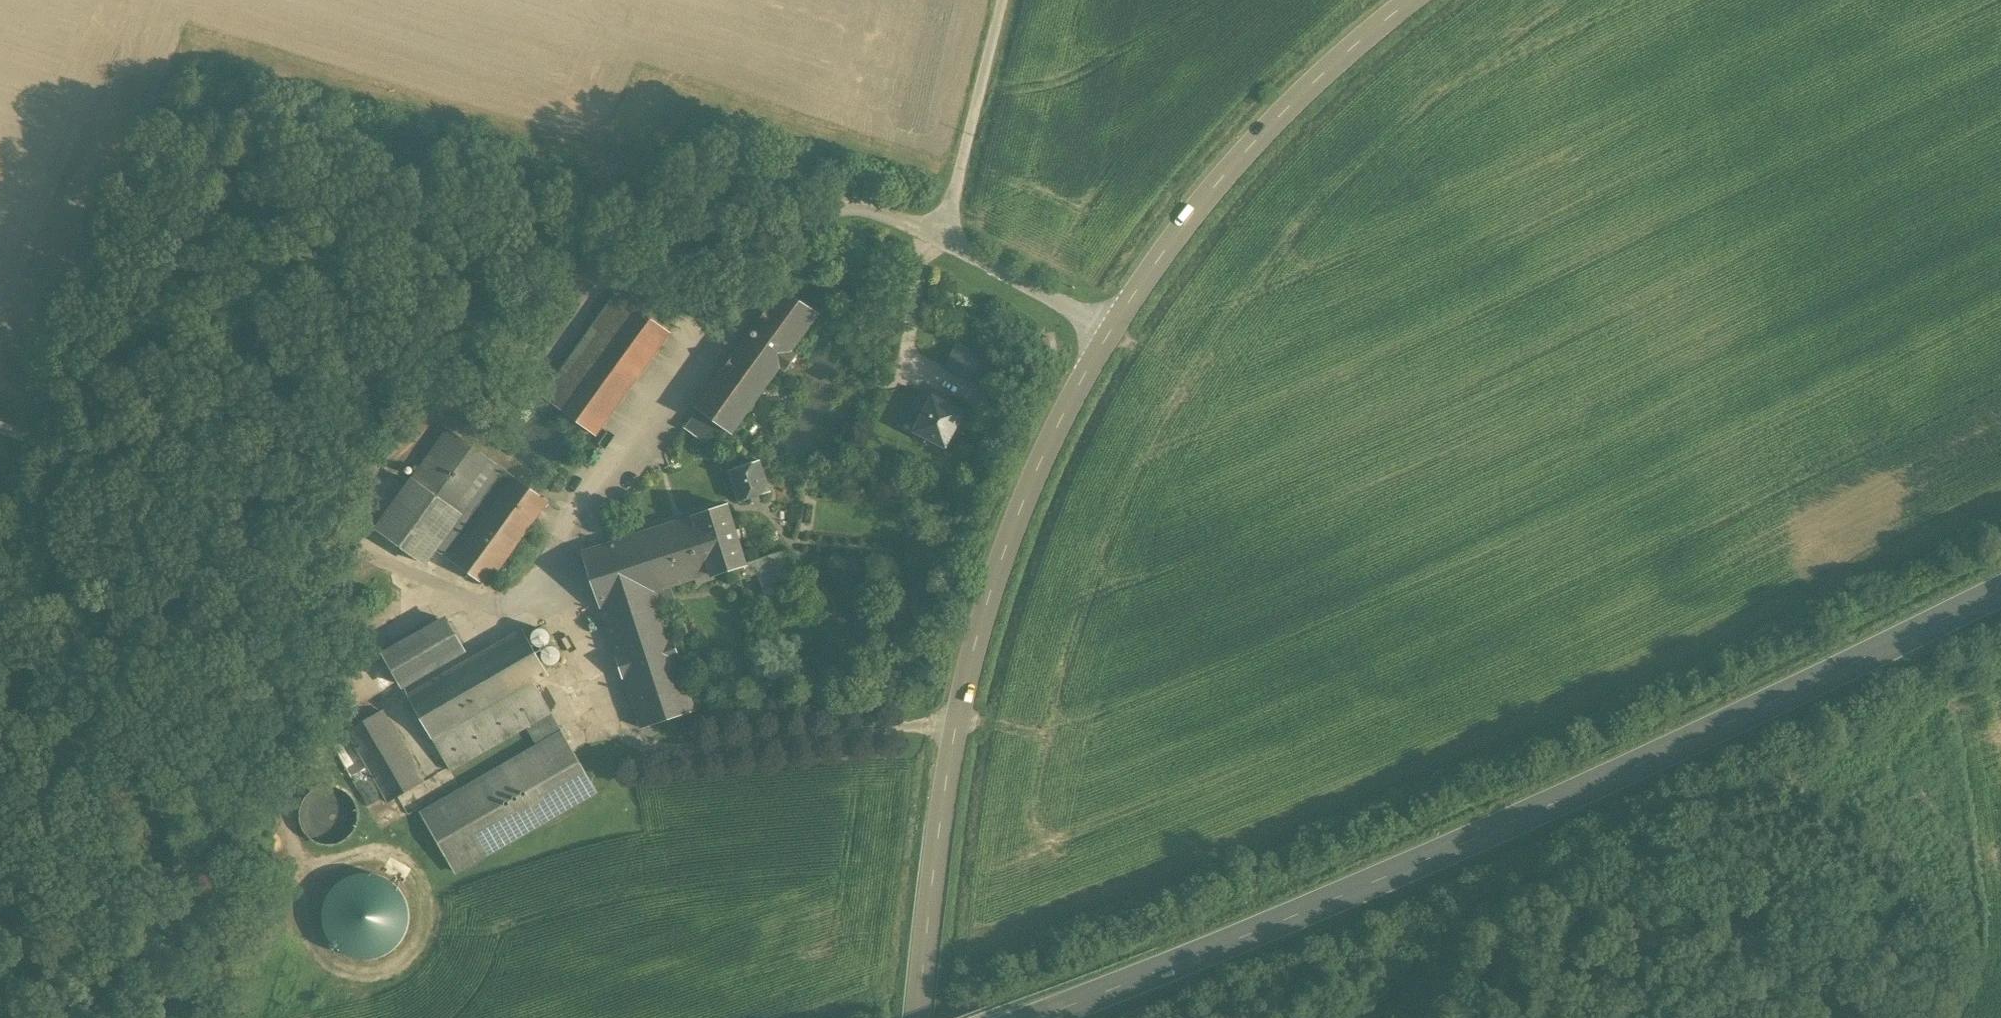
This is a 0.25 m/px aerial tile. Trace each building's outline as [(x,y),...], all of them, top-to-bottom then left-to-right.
[(782,289),(695,408),(731,434),(779,367),(785,371),(796,356),(790,352),(818,314),(782,289)] [(579,379),(558,408),(595,435),(669,333),(632,306),(579,379)] [(1049,337),(1042,338),(1044,349),(1050,348),(1049,337)] [(981,358),(956,345),(944,367),(970,380),(981,358)] [(564,368),(543,397),(558,408),(579,379),(564,368)] [(923,414),(932,396),(923,392),(914,410),(923,414)] [(945,403),(956,408),(960,400),(949,395),(945,403)] [(945,403),(932,396),(923,414),(914,432),(946,448),(959,421),(963,412),(956,408),(945,403)] [(960,400),(956,408),(963,412),(959,421),(967,425),(975,408),(960,400)] [(502,469),(449,430),(413,480),(459,514),(434,548),(441,553),(502,469)] [(759,461),(728,471),(739,501),(770,491),(759,461)] [(502,469),(441,553),(452,561),(513,477),(502,469)] [(513,477),(452,561),(485,585),(547,501),(513,477)] [(459,514),(413,480),(377,530),(423,563),(434,548),(459,514)] [(727,506),(583,552),(600,607),(601,607),(654,590),(694,577),(696,583),(713,577),(712,575),(735,568),(745,565),(745,563),(727,506)] [(781,552),(745,563),(745,565),(735,568),(739,579),(758,573),(770,610),(796,602),(781,552)] [(654,590),(601,607),(617,655),(615,656),(622,678),(624,678),(640,728),(693,710),(677,660),(679,660),(672,637),(670,638),(654,590)] [(446,622),(385,657),(401,684),(462,649),(446,622)] [(544,629),(540,629),(537,629),(535,630),(534,632),(532,633),(532,635),(531,636),(531,638),(532,642),(534,645),(537,646),(540,647),(542,646),(544,646),(546,644),(548,642),(549,640),(549,638),(549,635),(548,633),(546,631),(544,629)] [(522,630),(407,696),(433,741),(534,683),(548,675),(522,630)] [(554,647),(552,647),(549,647),(547,647),(545,648),(544,649),(542,651),(542,652),(541,654),(541,656),(542,658),(543,660),(545,663),(547,664),(551,665),(555,663),(557,662),(558,660),(559,657),(559,655),(559,653),(558,650),(556,649),(554,647)] [(534,683),(433,741),(450,770),(527,726),(550,712),(534,683)] [(422,782),(381,711),(346,731),(387,802),(422,782)] [(562,733),(550,712),(527,726),(539,746),(562,733)] [(539,746),(421,814),(454,871),(595,790),(562,733),(539,746)] [(336,787),(331,786),(327,786),(322,786),(319,787),(315,789),(311,791),(307,794),(304,798),(302,801),(300,805),(300,807),(299,810),(299,813),(299,815),(299,819),(299,821),(301,825),(303,830),(306,834),(309,837),(312,839),(316,841),(320,843),(324,844),(329,844),(335,843),(339,842),(342,840),(345,838),(347,837),(350,834),(353,830),(354,827),(355,825),(356,822),(357,819),(357,814),(357,809),(355,805),(354,802),(352,799),(349,795),(347,793),(345,791),(342,789),(340,788),(336,787)]
